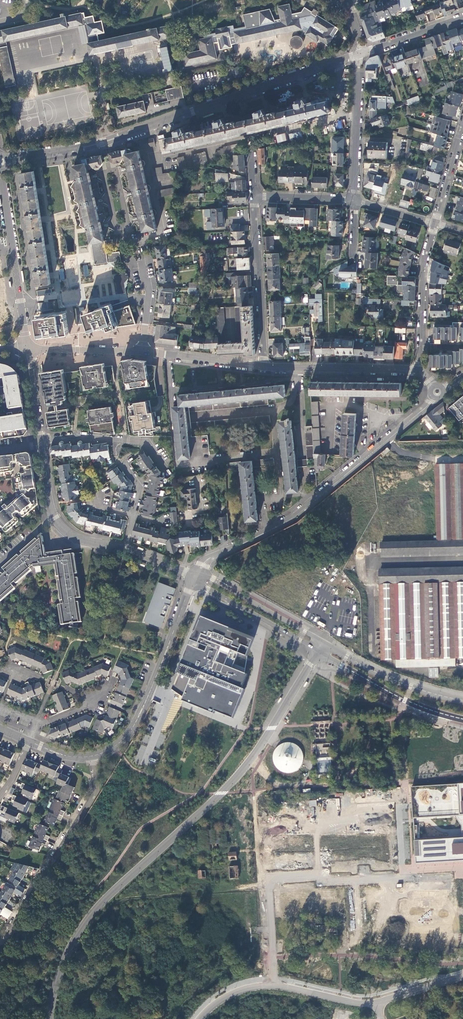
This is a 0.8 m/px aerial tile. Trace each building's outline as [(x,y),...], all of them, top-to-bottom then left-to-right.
[(387,4),(391,15),(396,14),(395,12),(402,10),(401,8),(398,0),(390,0),(391,2),(387,3),(387,4)] [(457,12),(453,0),(446,0),(447,3),(448,6),(442,8),(443,12),(445,16),(451,14),(457,12)] [(461,4),(460,0),(453,0),(457,12),(462,10),(462,3),(461,4)] [(366,31),(382,26),(380,19),(375,6),(373,1),(361,5),(363,11),(360,12),(361,14),(360,14),(366,31)] [(382,3),(375,6),(380,19),(385,17),(385,19),(391,17),(391,15),(387,4),(383,6),(382,3)] [(437,14),(443,12),(442,8),(441,5),(440,3),(430,6),(431,11),(433,10),(434,14),(437,13),(437,14)] [(305,33),(319,41),(320,39),(329,44),(334,36),(340,28),(336,25),(317,14),(317,15),(312,12),(313,11),(305,6),(302,12),(292,14),(290,4),(278,6),(280,19),(275,20),(270,8),(243,14),(246,26),(234,29),(233,25),(215,29),(216,32),(204,35),(205,38),(212,36),(213,43),(218,42),(220,50),(232,47),(231,45),(237,44),(302,29),(303,30),(305,31),(306,32),(305,33)] [(425,13),(429,12),(428,7),(415,11),(418,20),(424,18),(426,17),(425,13)] [(410,20),(407,21),(410,29),(416,26),(420,25),(418,20),(415,11),(414,8),(410,9),(413,15),(409,17),(410,20)] [(0,30),(0,59),(7,89),(16,87),(16,85),(17,85),(16,84),(7,41),(84,25),(81,13),(24,25),(0,30)] [(88,43),(98,41),(97,34),(104,33),(101,21),(94,23),(92,16),(85,18),(83,13),(81,13),(84,25),(88,43)] [(171,37),(168,25),(152,29),(152,27),(148,28),(148,30),(108,38),(98,41),(88,43),(90,55),(171,37)] [(382,26),(366,31),(368,38),(374,41),(377,40),(386,37),(382,26)] [(461,41),(457,28),(453,30),(449,31),(450,36),(454,47),(462,44),(461,41)] [(299,36),(297,36),(296,36),(294,37),(293,38),(292,39),(291,40),(291,42),(291,43),(292,45),(293,46),(294,47),(295,48),(297,48),(298,48),(300,48),(301,47),(302,46),(303,45),(304,44),(304,42),(303,40),(303,39),(302,38),(305,31),(303,30),(300,36),(299,36)] [(445,54),(449,53),(448,50),(449,50),(449,51),(455,49),(454,47),(450,36),(445,38),(444,33),(443,33),(438,35),(442,46),(445,54)] [(442,46),(438,35),(435,36),(431,37),(435,48),(442,46)] [(200,50),(183,54),(186,66),(187,66),(187,65),(216,59),(217,59),(213,43),(212,36),(205,38),(198,39),(200,50)] [(419,49),(422,58),(436,54),(435,48),(431,37),(425,39),(427,46),(419,49)] [(167,47),(159,48),(163,72),(171,71),(167,47)] [(422,58),(419,49),(405,53),(408,64),(423,59),(422,58)] [(405,53),(393,57),(396,67),(397,69),(403,67),(405,73),(411,71),(408,64),(405,53)] [(367,63),(367,82),(372,82),(372,77),(377,77),(378,67),(382,65),(379,55),(374,57),(371,58),(367,63)] [(396,67),(393,57),(388,59),(389,61),(388,61),(388,62),(385,63),(388,70),(391,69),(396,67)] [(232,69),(235,79),(242,77),(238,67),(232,69)] [(386,75),(391,90),(395,88),(390,74),(386,75)] [(462,81),(462,76),(462,75),(459,77),(460,79),(454,83),(454,85),(462,81)] [(184,97),(182,85),(167,89),(166,89),(168,101),(169,101),(183,97),(183,98),(184,97)] [(434,95),(448,89),(447,85),(433,92),(434,95)] [(460,106),(462,96),(462,94),(453,91),(450,99),(446,98),(445,102),(446,102),(458,105),(460,106)] [(376,108),(386,108),(386,102),(386,96),(373,95),(372,100),(371,100),(371,107),(370,117),(371,118),(377,116),(377,110),(376,110),(376,108)] [(409,105),(421,101),(419,96),(407,100),(409,105)] [(318,99),(310,101),(309,99),(308,99),(305,100),(305,99),(297,103),(298,108),(278,112),(278,109),(270,110),(269,108),(267,109),(265,109),(265,108),(257,112),(258,117),(238,121),(237,118),(229,120),(229,118),(226,118),(225,119),(224,118),(217,121),(218,126),(198,131),(197,127),(189,129),(189,127),(186,127),(185,128),(184,127),(177,131),(178,135),(165,138),(159,140),(162,154),(336,114),(334,106),(330,107),(329,101),(319,103),(318,99)] [(117,106),(120,118),(120,117),(145,112),(146,112),(144,100),(143,100),(143,101),(133,103),(132,103),(128,104),(118,106),(117,106)] [(454,116),(458,105),(446,102),(443,113),(441,113),(440,117),(443,118),(451,120),(452,116),(454,116)] [(379,124),(381,127),(390,124),(387,114),(371,120),(372,123),(373,126),(379,124)] [(443,118),(441,126),(449,128),(452,120),(451,120),(443,118)] [(440,134),(447,136),(449,128),(441,126),(440,129),(441,130),(440,134)] [(444,148),(447,136),(440,134),(438,133),(434,146),(438,147),(444,148)] [(333,152),(344,153),(344,146),(344,139),(340,139),(340,138),(333,137),(333,152)] [(155,145),(154,138),(139,141),(141,148),(155,145)] [(369,156),(387,157),(388,142),(369,141),(369,149),(369,156)] [(438,147),(434,146),(422,142),(421,148),(436,153),(438,147)] [(234,152),(241,150),(240,143),(224,146),(224,148),(221,148),(221,150),(218,150),(218,151),(215,152),(216,159),(219,158),(219,157),(222,157),(222,155),(225,155),(225,154),(234,152)] [(259,149),(260,164),(265,163),(264,150),(267,149),(267,147),(264,148),(259,149)] [(110,153),(111,161),(117,165),(119,164),(120,166),(122,166),(124,167),(125,168),(122,175),(125,176),(127,185),(125,187),(130,192),(131,195),(128,200),(131,201),(133,210),(131,212),(137,217),(137,219),(134,224),(137,226),(138,230),(143,229),(126,154),(131,152),(130,149),(128,148),(110,153)] [(126,154),(143,229),(144,231),(157,228),(154,215),(153,209),(148,190),(147,184),(143,166),(141,160),(139,150),(131,152),(126,154)] [(245,170),(244,150),(241,150),(234,152),(235,165),(233,165),(234,169),(243,172),(245,170)] [(194,167),(208,165),(205,152),(192,155),(194,167)] [(343,158),(344,153),(333,152),(332,152),(332,156),(335,156),(334,165),(343,165),(343,158)] [(87,163),(104,238),(110,237),(109,232),(111,230),(106,226),(105,224),(109,218),(105,216),(103,208),(106,205),(100,202),(100,200),(103,194),(100,192),(97,182),(100,180),(94,176),(94,174),(96,172),(98,171),(97,169),(100,169),(103,163),(101,155),(84,159),(82,160),(81,161),(82,164),(87,163)] [(179,171),(186,169),(183,157),(177,158),(179,171)] [(441,174),(444,162),(433,159),(431,158),(431,160),(433,161),(431,167),(428,166),(427,170),(441,174)] [(93,250),(106,248),(105,239),(104,238),(87,163),(82,164),(74,166),(75,169),(75,171),(76,175),(89,233),(91,241),(92,244),(93,250)] [(409,165),(407,165),(406,171),(416,174),(418,175),(419,168),(409,165)] [(177,178),(176,171),(163,173),(162,167),(152,168),(154,181),(177,178)] [(365,186),(373,188),(379,169),(375,168),(370,168),(367,177),(365,186)] [(228,181),(228,172),(216,169),(216,181),(228,181)] [(294,182),(294,170),(280,170),(280,181),(294,182)] [(308,170),(294,170),(294,182),(308,183),(308,170)] [(439,182),(441,174),(427,170),(426,175),(432,176),(431,180),(439,182)] [(21,173),(24,194),(22,195),(23,202),(25,201),(28,222),(26,223),(27,230),(30,229),(33,250),(30,251),(31,258),(34,258),(37,279),(35,279),(36,285),(51,283),(49,272),(46,251),(45,244),(42,223),(41,216),(38,195),(37,189),(34,171),(21,173)] [(335,185),(343,186),(344,180),(344,174),(335,174),(335,185)] [(89,233),(76,175),(75,176),(74,178),(74,179),(74,180),(72,184),(69,187),(72,189),(74,199),(72,201),(77,203),(78,203),(79,208),(78,208),(75,212),(78,213),(80,224),(79,225),(83,228),(85,230),(86,232),(86,233),(88,234),(89,233)] [(312,177),(312,187),(327,188),(328,178),(312,177)] [(424,181),(420,179),(417,178),(414,187),(428,191),(429,185),(423,184),(424,181)] [(232,182),(232,191),(246,190),(245,179),(235,180),(235,182),(232,182)] [(435,197),(438,185),(433,183),(430,196),(435,197)] [(158,197),(177,194),(176,188),(156,191),(158,197)] [(384,201),(400,205),(402,197),(397,195),(398,192),(387,189),(384,201)] [(246,192),(233,192),(233,196),(235,196),(235,199),(236,202),(247,202),(246,192)] [(277,207),(277,204),(268,204),(268,207),(267,207),(266,220),(277,220),(277,218),(277,207)] [(291,222),(291,208),(286,208),(286,206),(282,206),(282,207),(277,207),(277,218),(284,219),(284,222),(291,222)] [(456,207),(455,211),(453,218),(462,221),(462,209),(456,207)] [(224,226),(223,208),(212,209),(213,226),(224,226)] [(297,208),(291,208),(291,222),(291,226),(296,226),(296,223),(305,223),(305,220),(305,208),(299,208),(299,210),(297,210),(297,208)] [(318,208),(305,208),(305,220),(310,220),(310,226),(317,226),(318,208)] [(328,220),(340,220),(340,216),(342,216),(342,210),(341,210),(341,209),(328,209),(328,220)] [(365,225),(375,228),(378,217),(368,214),(366,220),(365,225)] [(398,221),(382,217),(380,225),(392,229),(392,230),(396,231),(398,221)] [(332,235),(343,236),(343,228),(343,221),(333,221),(332,235)] [(409,229),(410,225),(401,222),(398,232),(407,235),(409,229)] [(407,235),(406,238),(416,241),(419,231),(409,229),(407,235)] [(246,243),(245,230),(231,231),(232,244),(246,243)] [(273,236),(264,236),(264,244),(264,250),(270,249),(270,246),(274,246),(273,236)] [(364,237),(363,251),(366,251),(376,252),(377,237),(364,237)] [(447,239),(444,249),(458,254),(461,243),(447,239)] [(157,257),(168,256),(166,245),(155,247),(157,257)] [(328,245),(328,259),(333,259),(334,258),(339,258),(339,251),(339,245),(328,245)] [(250,251),(249,247),(227,248),(227,255),(229,255),(229,254),(238,253),(238,256),(248,256),(247,251),(250,251)] [(413,258),(416,252),(414,251),(410,249),(405,247),(402,254),(413,258)] [(106,253),(106,248),(93,250),(95,264),(108,262),(114,261),(116,261),(115,251),(110,252),(106,253)] [(378,268),(379,252),(376,252),(366,251),(366,260),(365,267),(378,268)] [(205,256),(200,256),(201,272),(200,272),(200,273),(201,273),(206,273),(206,270),(209,270),(208,264),(209,264),(209,253),(205,253),(205,256)] [(280,265),(279,253),(267,254),(268,258),(268,266),(280,265)] [(412,264),(413,258),(402,254),(401,261),(412,264)] [(172,268),(170,255),(168,256),(157,257),(159,270),(172,268)] [(238,269),(251,269),(250,257),(237,258),(238,269)] [(16,322),(14,309),(8,310),(2,259),(0,259),(0,324),(16,322)] [(348,266),(348,261),(334,267),(334,273),(339,273),(340,275),(340,276),(341,276),(344,277),(346,277),(349,277),(351,277),(352,277),(352,275),(357,276),(358,267),(348,266)] [(432,275),(443,278),(444,275),(449,276),(450,270),(446,268),(442,265),(436,263),(432,275)] [(280,278),(280,265),(268,266),(268,274),(269,279),(280,278)] [(100,281),(111,280),(113,295),(126,293),(119,267),(98,270),(100,281)] [(173,280),(172,268),(159,270),(160,275),(161,275),(163,281),(173,280)] [(410,269),(399,268),(399,275),(403,276),(410,276),(410,269)] [(236,276),(236,272),(227,273),(227,277),(231,277),(231,282),(232,282),(233,287),(251,286),(251,275),(236,276)] [(398,275),(387,275),(387,284),(397,284),(415,285),(416,276),(410,276),(403,276),(403,282),(398,282),(398,275)] [(280,278),(269,279),(269,284),(269,290),(280,289),(280,278)] [(312,287),(316,290),(320,285),(316,282),(312,287)] [(441,283),(437,283),(430,283),(430,293),(431,293),(441,293),(442,293),(441,283)] [(415,300),(415,285),(397,284),(397,290),(398,292),(402,292),(405,294),(404,300),(415,300)] [(248,287),(236,288),(237,303),(236,303),(237,306),(247,306),(247,302),(248,302),(248,287)] [(160,303),(171,304),(172,298),(173,292),(162,291),(160,303)] [(441,293),(431,293),(431,304),(440,304),(441,304),(441,293)] [(322,294),(316,294),(315,295),(315,299),(309,299),(310,305),(314,305),(314,309),(310,309),(310,313),(314,313),(314,316),(318,316),(318,320),(319,321),(322,321),(322,294)] [(383,318),(384,309),(381,309),(381,304),(381,299),(364,298),(364,301),(364,304),(364,309),(369,309),(369,314),(374,314),(374,318),(383,318)] [(89,312),(85,314),(90,330),(95,330),(108,328),(109,331),(113,329),(117,328),(117,327),(129,325),(136,323),(130,307),(127,299),(120,302),(109,306),(108,304),(100,306),(98,307),(95,308),(96,310),(89,312)] [(281,316),(281,300),(270,301),(271,309),(271,316),(281,316)] [(170,316),(171,304),(160,303),(159,315),(170,316)] [(440,304),(431,304),(431,315),(446,315),(447,304),(441,304),(440,304)] [(219,347),(219,354),(245,352),(245,355),(255,354),(255,347),(254,329),(252,305),(247,306),(237,306),(235,306),(237,342),(226,343),(223,307),(216,307),(218,337),(219,347)] [(68,324),(66,312),(52,314),(52,315),(38,318),(38,323),(34,324),(36,335),(36,339),(54,336),(70,334),(68,324)] [(281,316),(271,316),(271,328),(272,331),(282,331),(281,325),(281,316)] [(434,343),(462,344),(462,322),(447,322),(447,327),(434,327),(434,343)] [(156,342),(177,344),(178,334),(170,333),(171,326),(158,325),(156,342)] [(190,346),(205,348),(204,338),(191,336),(190,346)] [(290,343),(290,352),(294,352),(294,348),(301,347),(301,354),(311,353),(310,336),(307,337),(305,337),(305,343),(290,343)] [(204,338),(205,348),(219,347),(218,337),(204,338)] [(336,353),(336,354),(354,354),(355,343),(355,341),(350,341),(350,340),(341,340),(341,341),(336,342),(336,353)] [(323,342),(323,353),(336,353),(336,342),(323,342)] [(395,358),(403,358),(403,348),(407,348),(407,342),(395,342),(395,358)] [(274,349),(275,356),(283,356),(282,343),(274,343),(274,349)] [(358,343),(355,343),(354,354),(365,354),(365,345),(358,344),(358,343)] [(375,356),(375,347),(375,343),(368,343),(368,345),(365,345),(365,354),(364,356),(375,356)] [(385,358),(395,358),(395,346),(385,345),(385,347),(385,358)] [(375,358),(385,358),(385,347),(375,347),(375,356),(375,358)] [(430,354),(430,367),(452,366),(452,363),(452,354),(441,354),(430,354)] [(127,388),(150,384),(147,364),(148,361),(137,359),(135,359),(134,359),(133,358),(132,358),(123,359),(127,388)] [(96,364),(82,366),(86,388),(95,387),(95,385),(98,385),(98,386),(108,385),(105,362),(96,364)] [(5,377),(9,410),(21,407),(19,395),(21,395),(19,377),(15,377),(15,374),(11,370),(8,369),(5,368),(1,368),(0,369),(0,377),(5,377)] [(45,395),(46,394),(48,405),(56,404),(58,404),(61,403),(61,402),(63,402),(63,403),(62,400),(67,399),(66,391),(67,391),(64,369),(60,369),(50,371),(47,371),(41,372),(45,395)] [(311,382),(311,394),(323,394),(327,394),(343,394),(347,394),(365,394),(368,394),(386,394),(390,395),(402,395),(402,383),(393,383),(368,382),(342,382),(316,382),(311,382)] [(187,423),(186,405),(189,405),(268,397),(273,397),(276,396),(286,395),(284,384),(277,385),(269,385),(243,388),(221,390),(195,393),(180,394),(181,405),(175,406),(175,416),(178,443),(179,459),(190,458),(188,430),(187,423)] [(448,408),(459,421),(462,417),(462,396),(448,408)] [(268,405),(268,397),(189,405),(190,412),(268,405)] [(134,419),(135,430),(140,430),(140,433),(139,433),(139,435),(140,438),(154,435),(153,431),(152,431),(152,428),(156,427),(154,416),(156,416),(155,411),(153,412),(153,411),(149,412),(147,400),(135,402),(135,404),(136,407),(137,414),(131,415),(132,420),(134,419)] [(311,402),(312,425),(314,453),(321,452),(318,403),(318,401),(311,402)] [(444,420),(440,414),(444,411),(443,402),(425,416),(435,428),(445,425),(444,420)] [(115,433),(111,406),(89,409),(92,431),(115,433)] [(70,423),(68,408),(59,410),(57,410),(47,411),(49,426),(70,423)] [(342,454),(354,455),(355,447),(357,445),(356,444),(356,443),(357,432),(355,432),(356,426),(358,424),(357,423),(358,423),(358,413),(357,413),(345,413),(342,454)] [(3,419),(5,433),(27,430),(24,416),(15,417),(14,417),(9,418),(3,419)] [(269,416),(190,423),(191,430),(224,427),(270,423),(269,416)] [(295,429),(294,426),(292,426),(291,420),(290,420),(289,418),(288,418),(288,420),(281,421),(280,421),(287,492),(299,491),(298,482),(297,477),(299,477),(299,474),(297,474),(295,453),(295,451),(297,451),(296,447),(294,447),(293,432),(292,429),(295,429)] [(312,425),(306,426),(307,459),(314,458),(314,453),(312,425)] [(110,456),(110,455),(108,444),(107,444),(106,442),(91,444),(91,443),(89,443),(89,442),(71,445),(71,442),(52,445),(50,448),(51,453),(56,452),(56,455),(63,454),(63,455),(72,454),(73,457),(91,454),(92,459),(97,458),(97,460),(100,460),(100,461),(102,460),(105,459),(105,457),(110,456)] [(144,452),(139,456),(138,457),(140,460),(138,461),(141,466),(151,459),(148,455),(147,456),(144,452)] [(19,454),(18,455),(18,456),(17,456),(18,460),(19,461),(19,463),(20,463),(24,465),(24,467),(26,467),(29,467),(29,466),(32,466),(31,456),(30,457),(27,454),(27,453),(20,454),(20,456),(19,456),(19,454)] [(314,458),(315,468),(324,468),(324,465),(325,465),(326,453),(314,453),(314,458)] [(14,455),(0,457),(0,473),(13,471),(12,464),(13,462),(15,462),(14,455)] [(242,468),(247,520),(258,519),(253,467),(274,465),(274,458),(227,463),(228,470),(242,468)] [(151,459),(141,466),(144,470),(146,469),(148,472),(149,471),(155,467),(152,463),(153,463),(151,459)] [(65,497),(65,500),(78,499),(77,493),(79,493),(79,490),(80,490),(79,488),(78,485),(76,486),(75,481),(72,481),(71,473),(69,474),(69,470),(71,470),(70,463),(58,464),(61,483),(62,483),(63,486),(61,486),(63,497),(65,497)] [(434,539),(462,539),(462,465),(435,466),(436,536),(434,536),(434,539)] [(116,507),(130,510),(130,506),(128,506),(130,496),(133,496),(134,493),(131,492),(133,483),(130,479),(129,480),(127,480),(124,475),(125,474),(123,471),(121,472),(117,466),(115,468),(113,467),(112,467),(106,471),(114,483),(117,482),(119,485),(120,484),(121,485),(119,494),(121,495),(120,501),(118,500),(116,507)] [(158,476),(159,471),(156,466),(155,467),(149,471),(151,474),(158,476)] [(36,488),(33,469),(26,470),(27,472),(25,474),(19,475),(21,490),(27,490),(29,491),(31,489),(36,488)] [(164,477),(160,477),(158,476),(151,474),(150,479),(152,479),(151,481),(150,480),(149,484),(159,487),(160,483),(162,483),(164,477)] [(159,490),(159,487),(149,484),(148,487),(149,488),(149,489),(148,489),(147,493),(152,494),(159,496),(160,490),(159,490)] [(188,496),(189,509),(197,508),(196,488),(187,489),(188,489),(181,490),(182,496),(188,496)] [(24,516),(38,504),(37,499),(35,501),(34,501),(32,503),(31,501),(31,498),(28,498),(25,495),(14,505),(17,509),(17,512),(19,512),(19,511),(20,511),(24,516)] [(146,500),(141,499),(140,503),(155,507),(157,501),(156,501),(157,497),(151,496),(146,495),(145,499),(146,499),(146,500)] [(125,528),(127,520),(121,518),(120,521),(110,518),(110,516),(103,514),(103,516),(93,514),(93,512),(89,511),(89,512),(82,510),(81,511),(80,509),(79,501),(71,503),(72,505),(67,505),(68,513),(77,522),(84,524),(85,519),(87,520),(86,524),(91,525),(92,523),(99,525),(98,527),(110,530),(111,529),(114,530),(114,531),(121,533),(123,528),(125,528)] [(155,507),(140,503),(139,507),(144,508),(143,510),(142,509),(141,514),(152,516),(153,512),(154,512),(155,507)] [(15,514),(17,512),(17,509),(14,505),(10,509),(8,510),(12,513),(15,514)] [(15,514),(12,513),(8,510),(7,511),(0,517),(0,523),(0,524),(0,527),(2,527),(2,526),(3,527),(7,531),(19,521),(14,516),(14,515),(15,516),(15,514)] [(229,527),(227,513),(222,516),(219,516),(220,529),(225,528),(225,527),(226,527),(227,529),(227,532),(228,533),(228,534),(230,534),(229,527)] [(136,522),(132,536),(139,537),(139,535),(143,536),(145,527),(141,526),(140,528),(139,528),(139,526),(140,523),(136,522)] [(145,527),(143,536),(147,537),(146,539),(152,540),(155,530),(155,527),(151,526),(150,529),(150,530),(148,530),(149,528),(145,527)] [(167,528),(162,526),(160,533),(158,533),(159,531),(155,530),(152,540),(158,542),(158,541),(164,542),(166,533),(167,528)] [(190,530),(185,531),(185,537),(186,536),(187,544),(191,544),(192,546),(201,545),(200,534),(200,531),(191,532),(190,530)] [(201,545),(214,544),(212,532),(200,534),(201,545)] [(170,537),(170,535),(170,534),(166,533),(164,542),(167,542),(168,544),(169,549),(171,549),(172,550),(177,548),(179,546),(183,545),(180,537),(177,538),(170,537)] [(43,535),(22,553),(24,556),(39,543),(44,549),(45,549),(43,535)] [(380,542),(380,558),(462,556),(462,540),(380,542)] [(24,556),(21,558),(19,557),(4,570),(7,573),(4,576),(0,580),(0,600),(14,588),(13,586),(16,583),(17,585),(32,572),(31,570),(34,567),(35,569),(41,568),(41,567),(56,564),(59,564),(60,576),(61,580),(64,601),(64,605),(65,613),(78,611),(77,603),(76,599),(81,598),(78,578),(76,578),(75,574),(77,574),(75,554),(74,554),(64,555),(64,550),(57,553),(57,555),(54,555),(53,554),(48,555),(46,555),(46,553),(45,553),(45,549),(44,549),(39,543),(24,556)] [(397,584),(462,582),(462,569),(396,570),(397,584)] [(380,660),(396,660),(396,668),(429,667),(429,669),(437,669),(437,667),(455,666),(455,658),(462,658),(462,583),(397,584),(396,570),(380,571),(380,585),(378,585),(380,660)] [(145,622),(161,627),(165,617),(166,617),(170,605),(165,604),(167,599),(172,600),(173,596),(172,596),(175,588),(159,583),(152,601),(151,601),(148,611),(149,611),(145,622)] [(14,588),(0,600),(0,602),(1,603),(16,590),(14,588)] [(79,602),(77,603),(78,611),(65,613),(64,605),(59,605),(61,625),(82,622),(79,602)] [(255,638),(199,617),(177,673),(190,680),(182,697),(182,698),(216,711),(217,708),(234,716),(245,691),(242,689),(248,675),(245,673),(233,669),(239,653),(247,657),(255,638)] [(42,670),(44,674),(53,670),(51,663),(44,660),(45,658),(25,650),(24,651),(15,647),(8,650),(12,660),(14,660),(17,658),(25,662),(36,666),(42,669),(42,670)] [(129,665),(119,661),(114,671),(116,671),(118,673),(119,673),(121,678),(122,680),(118,689),(114,698),(112,704),(122,708),(134,679),(132,678),(128,668),(129,665)] [(103,674),(107,676),(111,668),(103,664),(78,674),(69,670),(62,673),(66,684),(69,682),(71,682),(80,685),(83,684),(92,680),(95,679),(95,677),(101,675),(103,674)] [(429,669),(429,677),(438,677),(437,669),(429,669)] [(23,701),(44,693),(40,682),(37,683),(29,687),(24,689),(23,689),(16,686),(11,684),(7,694),(23,701)] [(52,696),(59,713),(69,709),(68,704),(64,696),(63,692),(52,696)] [(113,730),(120,711),(110,707),(109,710),(105,719),(105,721),(102,722),(97,719),(93,730),(103,734),(105,729),(108,728),(113,730)] [(330,714),(330,709),(314,710),(314,716),(311,716),(312,723),(333,722),(332,714),(330,714)] [(85,726),(89,728),(94,718),(87,715),(83,717),(73,721),(63,725),(54,728),(53,729),(50,728),(46,738),(55,741),(56,738),(62,736),(62,737),(82,729),(81,728),(85,726)] [(333,742),(313,743),(314,782),(335,782),(333,742)] [(291,743),(287,743),(282,744),(278,747),(277,748),(275,752),(274,757),(274,761),(275,765),(278,769),(282,771),(286,773),(291,773),(295,772),(299,769),(301,767),(302,765),(303,762),(304,760),(304,755),(302,751),(299,747),(296,744),(291,743)] [(10,766),(15,754),(13,753),(12,753),(13,752),(6,749),(5,750),(3,749),(0,747),(0,762),(10,766)] [(21,771),(33,776),(35,772),(39,773),(40,770),(60,778),(57,784),(64,787),(62,792),(60,791),(57,798),(68,803),(75,788),(67,784),(70,778),(66,776),(62,774),(63,771),(59,769),(60,766),(56,764),(56,766),(54,765),(50,763),(48,762),(49,761),(45,759),(42,765),(37,763),(36,763),(36,762),(29,759),(29,760),(28,759),(26,759),(21,771)] [(38,790),(23,783),(21,788),(25,790),(25,791),(24,791),(22,794),(27,796),(27,798),(32,800),(34,796),(35,796),(38,790)] [(412,787),(413,819),(462,816),(462,784),(412,787)] [(32,803),(14,795),(13,800),(17,801),(16,803),(15,802),(14,806),(19,808),(18,809),(27,813),(32,803)] [(307,808),(308,815),(354,813),(354,805),(368,805),(368,804),(377,803),(377,797),(302,800),(303,808),(307,808)] [(53,812),(63,817),(65,812),(61,811),(64,804),(54,799),(50,809),(51,809),(54,810),(53,812)] [(6,807),(4,811),(1,810),(0,812),(0,820),(6,823),(8,819),(10,820),(10,821),(15,824),(20,813),(6,807)] [(61,820),(63,817),(53,812),(52,814),(49,813),(48,812),(44,822),(54,826),(58,819),(61,820)] [(258,839),(274,838),(272,820),(257,821),(258,839)] [(38,837),(48,841),(50,837),(46,835),(49,828),(39,824),(35,834),(36,834),(39,835),(38,837)] [(461,838),(417,841),(416,835),(418,835),(418,825),(414,826),(416,864),(462,861),(462,838),(461,838)] [(46,845),(48,841),(38,837),(37,839),(34,837),(33,837),(29,847),(39,850),(42,843),(46,845)] [(363,863),(368,863),(367,857),(370,857),(370,847),(362,848),(363,863)] [(228,852),(229,860),(237,860),(237,851),(228,852)] [(15,863),(11,869),(14,871),(24,877),(29,870),(36,874),(39,869),(15,863)] [(229,866),(230,879),(239,878),(238,865),(229,866)] [(197,870),(198,878),(206,878),(206,870),(197,870)] [(14,887),(24,893),(26,890),(19,885),(24,877),(14,871),(9,880),(15,884),(15,885),(14,887)] [(353,885),(341,885),(342,907),(350,907),(349,898),(354,898),(353,885)] [(1,894),(11,900),(15,892),(22,897),(24,893),(14,887),(13,888),(11,889),(6,886),(1,894)] [(11,915),(12,912),(6,908),(11,900),(1,894),(0,895),(0,905),(1,906),(2,908),(1,909),(11,915)] [(1,915),(8,919),(11,915),(1,909),(0,909),(0,917),(1,915)]
